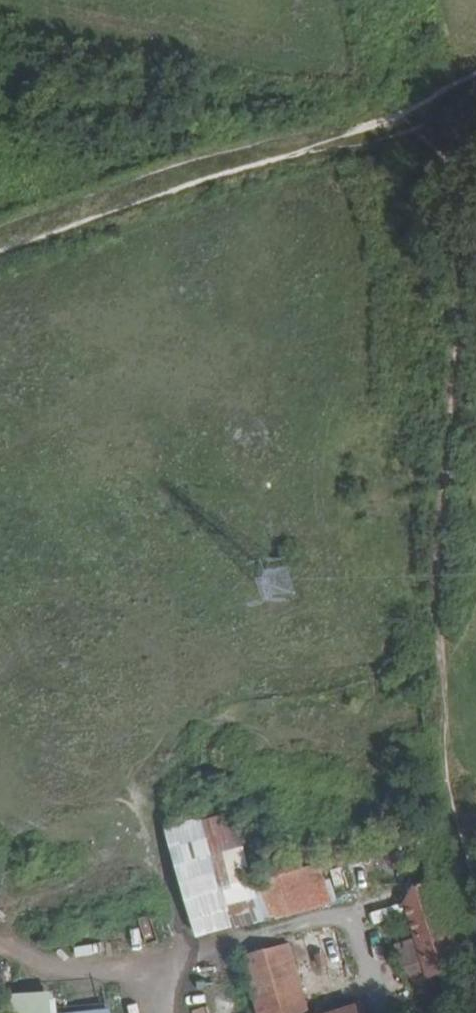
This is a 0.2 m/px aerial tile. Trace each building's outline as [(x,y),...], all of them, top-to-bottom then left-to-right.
[(417,833),(399,838),(414,889),(406,903),(429,974),(459,964),(417,833)] [(307,865),(281,872),(292,911),(332,899),(320,862),(307,865)] [(281,872),(259,878),(270,917),(292,911),(281,872)] [(243,954),(260,1012),(310,1012),(290,941),(243,954)] [(64,1010),(62,988),(15,993),(17,1012),(118,1012),(117,1005),(64,1010)] [(362,1004),(358,1005),(357,1001),(319,1012),(365,1012),(362,1004)]
